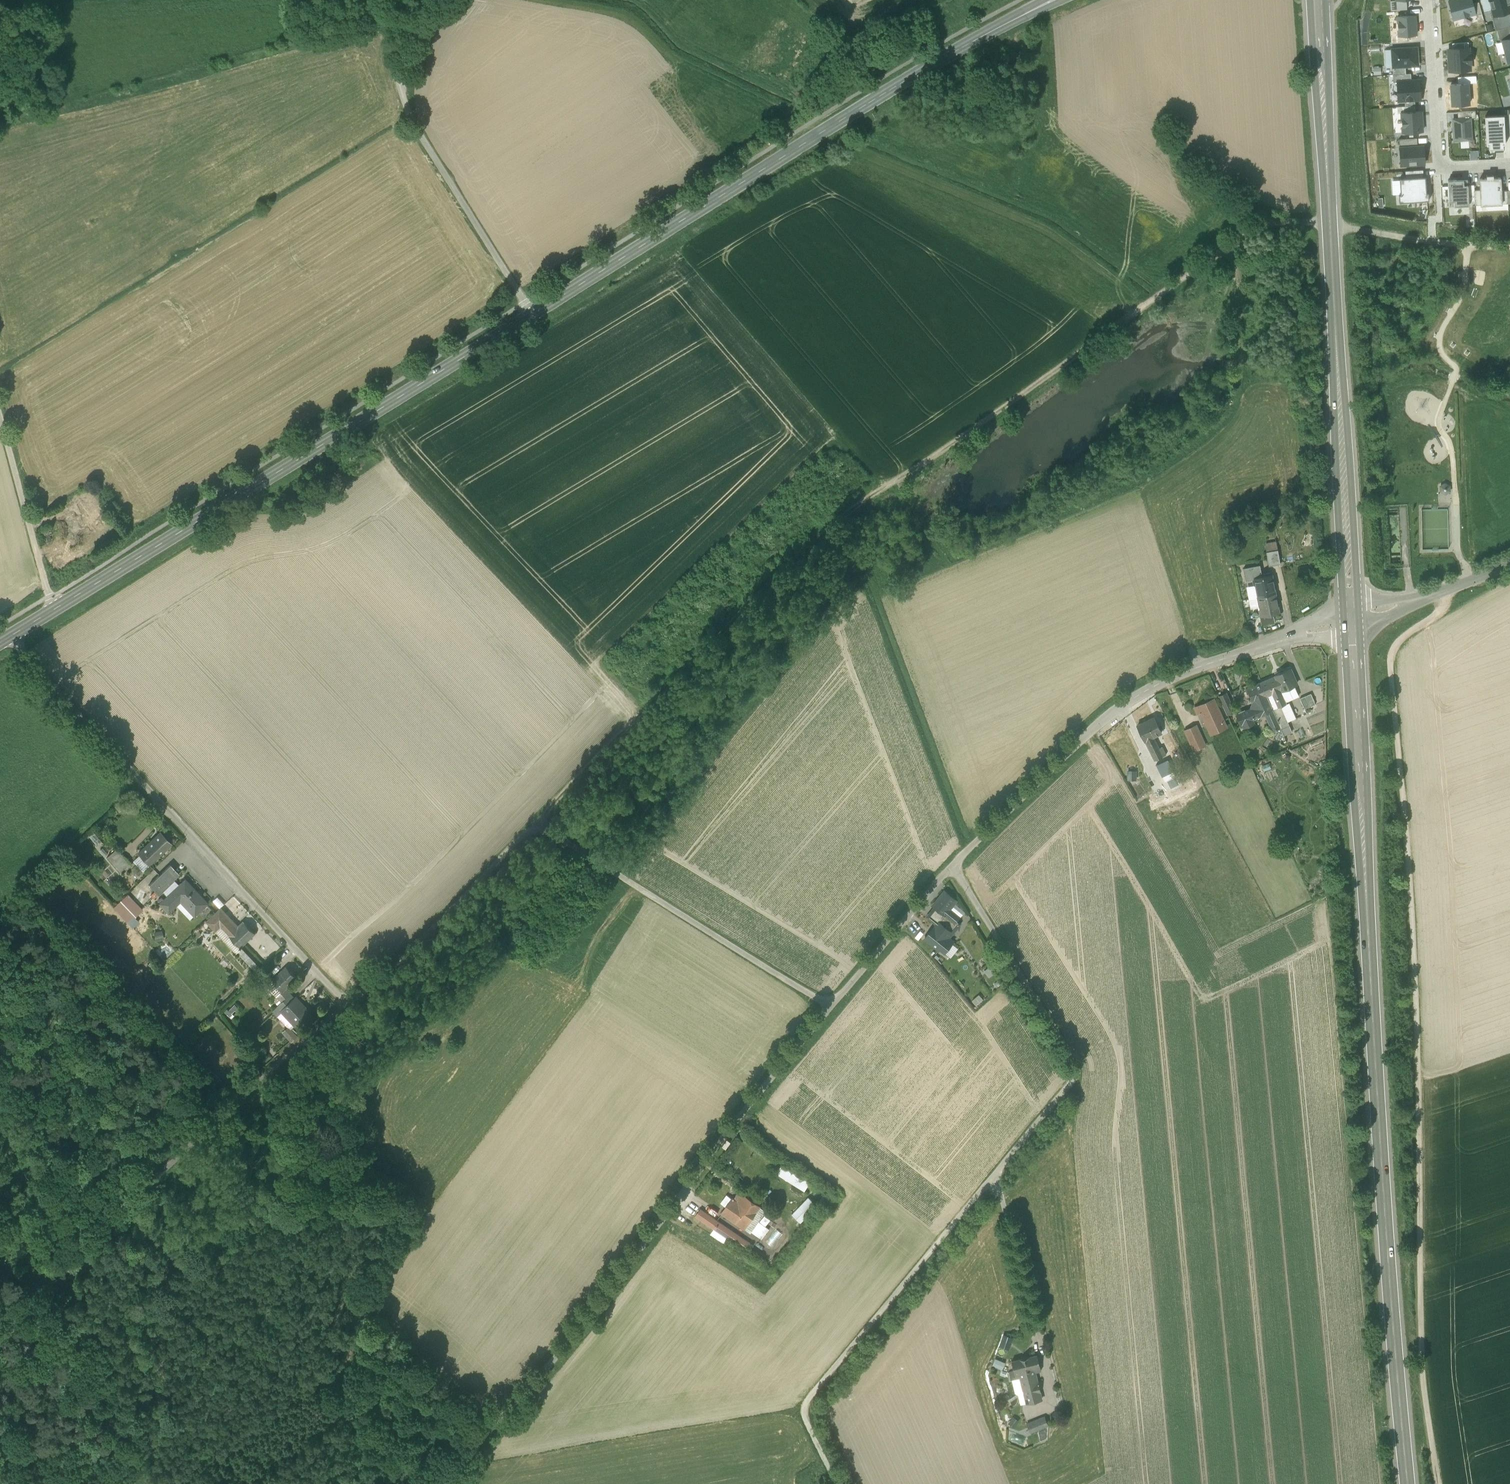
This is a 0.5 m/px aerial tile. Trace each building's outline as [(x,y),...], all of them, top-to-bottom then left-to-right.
[(1448,0),(1453,21),(1476,16),(1473,0),(1449,0),(1448,0)] [(1493,18),(1509,14),(1509,0),(1488,0),(1493,18)] [(1416,15),(1397,17),(1398,37),(1418,35),(1416,15)] [(1508,64),(1509,64),(1509,38),(1502,40),(1508,64)] [(1418,47),(1392,49),(1393,68),(1419,67),(1418,47)] [(1471,48),(1447,49),(1448,71),(1472,69),(1471,48)] [(1420,79),(1397,81),(1398,103),(1422,101),(1420,79)] [(1423,112),(1401,113),(1402,133),(1424,131),(1423,112)] [(1452,120),(1453,142),(1473,141),(1472,119),(1452,120)] [(1399,148),(1417,146),(1417,138),(1399,139),(1399,148)] [(1417,146),(1399,148),(1401,165),(1425,163),(1424,150),(1422,150),(1422,146),(1417,146)] [(1481,208),(1503,206),(1501,179),(1494,179),(1494,177),(1486,177),(1486,180),(1479,180),(1481,208)] [(1425,179),(1403,180),(1403,183),(1401,183),(1401,194),(1402,194),(1402,197),(1400,198),(1400,202),(1402,201),(1402,202),(1429,201),(1428,198),(1426,198),(1425,179)] [(1455,207),(1468,207),(1467,187),(1463,187),(1462,182),(1449,182),(1450,203),(1455,203),(1455,207)] [(1449,486),(1445,484),(1440,487),(1440,492),(1445,494),(1449,492),(1449,486)] [(1277,550),(1267,552),(1269,566),(1280,564),(1277,550)] [(1262,577),(1260,565),(1243,568),(1246,581),(1253,579),(1254,586),(1256,585),(1258,597),(1275,594),(1271,575),(1262,577)] [(1275,594),(1258,597),(1261,609),(1259,609),(1261,617),(1272,615),(1279,613),(1275,594)] [(1272,615),(1261,617),(1262,625),(1273,622),(1272,615)] [(1289,669),(1274,676),(1275,677),(1261,683),(1273,710),(1281,707),(1285,717),(1288,722),(1295,719),(1289,703),(1287,704),(1286,702),(1299,696),(1294,686),(1296,685),(1289,669)] [(1261,683),(1247,689),(1253,702),(1250,709),(1236,715),(1241,725),(1242,725),(1244,728),(1254,723),(1253,720),(1260,716),(1265,714),(1272,731),(1280,728),(1277,720),(1273,710),(1261,683)] [(1234,711),(1226,693),(1219,696),(1227,715),(1234,711)] [(1310,694),(1300,699),(1306,714),(1312,711),(1310,707),(1315,705),(1310,694)] [(1213,699),(1194,708),(1197,714),(1201,712),(1207,726),(1209,725),(1213,733),(1224,728),(1216,711),(1218,710),(1213,699)] [(1281,707),(1273,710),(1277,720),(1285,717),(1281,707)] [(1154,717),(1137,726),(1144,741),(1145,741),(1147,746),(1156,742),(1153,736),(1162,732),(1154,717)] [(1277,720),(1280,728),(1281,730),(1289,726),(1288,722),(1285,717),(1277,720)] [(1289,726),(1281,730),(1284,736),(1292,732),(1289,726)] [(1200,736),(1189,741),(1194,751),(1205,746),(1200,736)] [(1156,742),(1147,746),(1150,752),(1159,748),(1156,742)] [(1159,748),(1150,752),(1155,761),(1166,755),(1162,747),(1159,748)] [(1127,779),(1136,779),(1136,770),(1127,770),(1127,779)] [(171,844),(160,833),(138,854),(149,865),(171,844)] [(131,866),(119,852),(109,860),(121,874),(131,866)] [(179,874),(170,865),(149,885),(158,895),(162,891),(174,880),(173,880),(179,874)] [(206,903),(184,880),(178,885),(174,880),(162,891),(167,896),(159,903),(168,912),(182,899),(187,905),(185,906),(194,915),(206,903)] [(957,901),(944,891),(932,906),(944,915),(934,927),(948,938),(959,924),(956,921),(959,918),(949,909),(957,901)] [(138,921),(134,917),(143,909),(127,893),(112,907),(132,927),(138,921)] [(220,908),(206,922),(211,927),(225,913),(220,908)] [(238,927),(225,913),(211,927),(214,930),(219,925),(236,944),(240,948),(255,933),(244,922),(238,927)] [(247,944),(241,949),(240,948),(236,944),(232,948),(256,973),(266,964),(247,944)] [(297,978),(286,966),(272,980),(282,991),(283,992),(286,989),(297,978)] [(305,1006),(321,997),(316,987),(299,996),(305,1006)] [(286,989),(283,992),(282,991),(277,996),(282,1002),(291,994),(286,989)] [(291,994),(282,1002),(286,1006),(295,998),(291,994)] [(310,1012),(296,998),(295,998),(286,1006),(282,1011),(295,1025),(310,1012)] [(282,1002),(275,1009),(279,1013),(282,1011),(286,1006),(282,1002)] [(289,1027),(292,1024),(281,1012),(278,1015),(289,1027)] [(263,1046),(251,1035),(245,1041),(256,1053),(263,1046)] [(800,1178),(796,1185),(802,1190),(807,1183),(800,1178)] [(765,1211),(739,1192),(734,1199),(733,1198),(722,1213),(750,1232),(765,1211)] [(829,1195),(825,1192),(820,1201),(824,1204),(829,1195)] [(800,1222),(817,1205),(809,1196),(791,1212),(800,1222)] [(738,1236),(703,1212),(699,1219),(713,1229),(714,1228),(734,1241),(735,1241),(738,1236)] [(747,1242),(738,1236),(735,1241),(743,1247),(747,1242)] [(1008,1349),(1012,1336),(1003,1333),(999,1345),(1008,1349)] [(1037,1354),(1012,1361),(1016,1378),(1020,1377),(1027,1403),(1042,1399),(1035,1372),(1041,1370),(1037,1354)] [(1003,1368),(1005,1361),(994,1358),(993,1365),(1003,1368)] [(1048,1425),(1044,1416),(1027,1424),(1031,1433),(1048,1425)]
